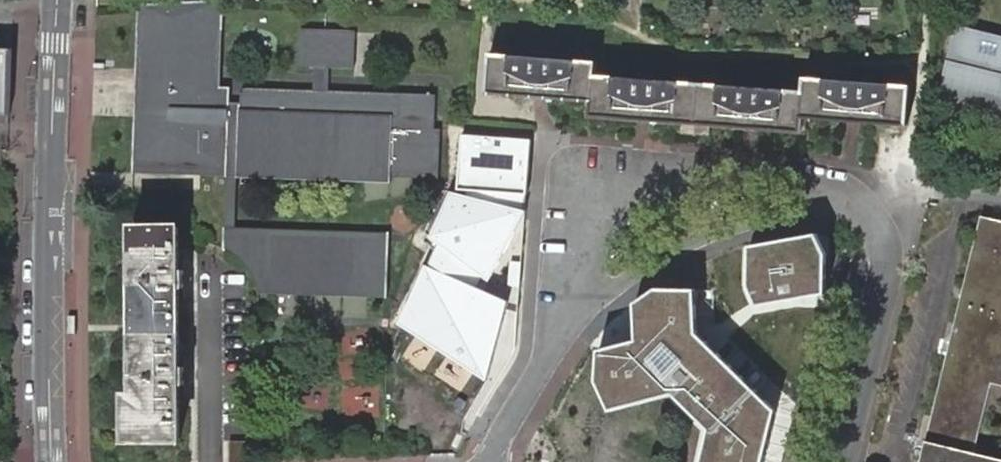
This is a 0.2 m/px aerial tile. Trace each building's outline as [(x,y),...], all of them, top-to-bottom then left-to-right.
[(237,177),(391,183),(391,176),(439,178),(441,129),(435,129),(436,95),(328,91),(328,79),(329,68),(355,68),(356,32),(328,31),(301,30),(299,66),(316,67),(315,79),(315,90),(254,88),(240,88),(240,102),(235,102),(228,102),(229,86),(219,86),(221,0),(136,0),(131,167),(233,170),(238,170),(237,177)] [(940,101),(1000,116),(1000,41),(957,30),(940,101)] [(12,51),(0,51),(0,113),(9,113),(12,51)] [(907,125),(910,86),(804,78),(803,92),(595,76),(597,63),(491,54),(488,94),(533,97),(548,98),(593,102),(591,116),(637,120),(651,121),(688,124),(688,132),(704,133),(705,125),(741,128),(756,129),(802,132),(803,118),(847,121),(862,122),(907,125)] [(533,139),(462,132),(460,188),(451,190),(431,233),(438,239),(401,325),(489,381),(511,299),(480,285),(486,273),(493,278),(530,211),(501,201),(503,191),(528,192),(533,139)] [(234,255),(235,228),(237,177),(238,170),(233,170),(131,167),(131,173),(229,177),(227,250),(229,252),(231,253),(234,255)] [(981,216),(922,461),(1000,461),(1000,221),(981,216)] [(127,395),(127,440),(180,440),(180,397),(180,391),(180,385),(186,385),(185,366),(179,366),(179,359),(179,353),(179,301),(179,295),(179,288),(185,288),(185,269),(179,269),(179,263),(179,257),(179,242),(179,226),(157,226),(134,227),(134,258),(127,258),(127,300),(134,300),(134,322),(135,333),(135,355),(128,355),(128,395),(127,395)] [(393,234),(235,228),(234,255),(236,256),(238,258),(240,259),(242,261),(243,263),(245,265),(246,267),(248,269),(249,271),(250,273),(251,275),(253,277),(254,279),(255,282),(256,285),(256,287),(257,290),(257,292),(258,295),(391,299),(393,234)] [(751,245),(750,279),(759,307),(832,293),(840,250),(832,229),(809,232),(751,245)] [(640,302),(643,339),(604,349),(603,375),(618,410),(678,394),(715,428),(707,461),(769,461),(782,410),(704,330),(704,290),(661,286),(640,302)]
